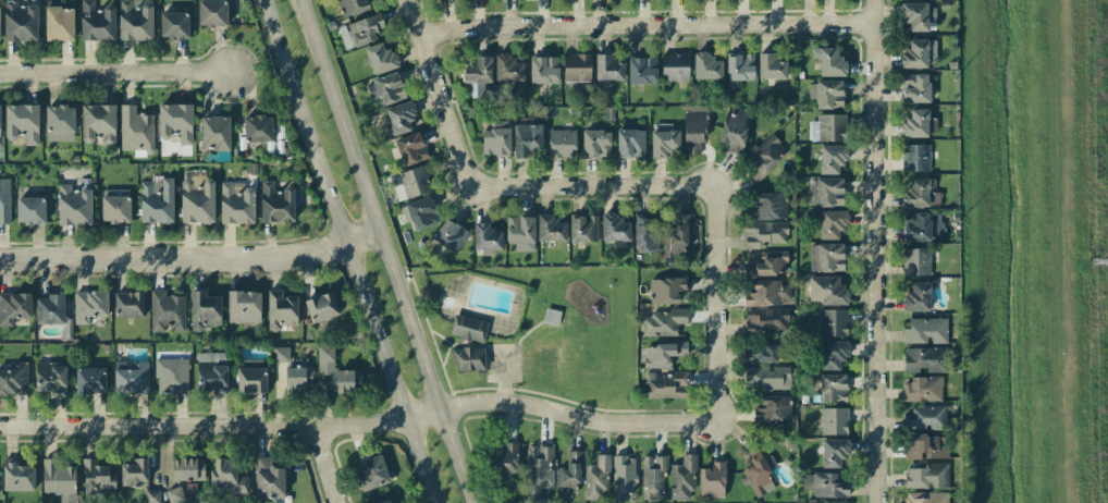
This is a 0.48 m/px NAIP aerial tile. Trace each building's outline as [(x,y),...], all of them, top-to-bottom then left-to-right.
[(4,0),(5,41),(37,41),(37,5),(16,6),(16,0),(4,0)] [(115,40),(115,5),(98,5),(98,0),(81,0),(81,41),(115,40)] [(118,39),(152,40),(153,1),(127,0),(120,0),(118,39)] [(227,26),(226,0),(198,0),(198,27),(227,26)] [(342,18),(371,9),(368,0),(336,0),(342,18)] [(909,31),(935,31),(935,3),(900,4),(901,23),(909,23),(909,31)] [(45,41),(74,40),(73,5),(45,6),(45,41)] [(188,38),(188,12),(160,13),(160,39),(188,38)] [(378,40),(376,31),(384,29),(381,15),(348,22),(353,46),(378,40)] [(935,63),(936,39),(909,39),(909,51),(901,51),(900,67),(928,68),(928,63),(935,63)] [(384,49),(382,43),(365,47),(372,74),(398,68),(393,47),(384,49)] [(819,76),(846,76),(846,57),(837,57),(837,47),(819,48),(819,76)] [(694,80),(722,79),(722,61),(714,61),(713,52),(693,53),(694,80)] [(523,81),(523,62),(513,62),(513,54),(495,53),(495,80),(523,81)] [(624,80),(624,62),(614,62),(614,53),(595,54),(595,81),(624,80)] [(688,53),(661,53),(661,81),(689,81),(688,53)] [(758,78),(786,79),(786,61),(775,61),(775,53),(758,53),(758,78)] [(590,54),(563,54),(563,81),(590,81),(590,54)] [(754,80),(753,55),(727,55),(727,88),(741,88),(741,80),(754,80)] [(463,82),(491,83),(492,58),(464,57),(463,82)] [(530,84),(558,83),(558,57),(530,57),(530,84)] [(657,83),(656,57),(628,58),(629,84),(657,83)] [(366,80),(370,100),(381,97),(383,103),(404,99),(399,73),(366,80)] [(930,102),(929,74),(902,74),(903,103),(930,102)] [(816,108),(843,109),(843,81),(816,80),(815,88),(808,88),(808,99),(816,99),(816,108)] [(385,108),(394,136),(411,130),(407,119),(416,116),(411,100),(385,108)] [(38,104),(5,105),(5,139),(18,138),(18,135),(25,135),(26,145),(38,145),(38,104)] [(116,105),(82,104),(81,142),(94,142),(94,137),(102,138),(102,144),(115,145),(116,105)] [(153,114),(135,114),(135,104),(120,105),(120,151),(153,150),(153,114)] [(192,145),(191,104),(158,105),(159,136),(179,136),(179,145),(192,145)] [(74,141),(74,106),(46,106),(46,141),(74,141)] [(720,141),(729,143),(728,150),(742,153),(750,110),(727,106),(720,141)] [(928,138),(928,132),(937,132),(937,119),(928,119),(928,109),(910,109),(910,120),(901,120),(901,137),(928,138)] [(683,155),(702,155),(703,111),(684,111),(683,155)] [(845,140),(845,114),(812,114),(813,141),(845,140)] [(244,116),(244,142),(273,141),(272,115),(244,116)] [(230,116),(201,116),(202,150),(216,150),(216,161),(228,161),(228,152),(230,152),(230,116)] [(482,155),(509,155),(510,120),(491,120),(490,130),(482,130),(482,155)] [(679,149),(679,130),(671,130),(671,123),(651,124),(651,158),(668,158),(667,149),(679,149)] [(542,124),(513,125),(514,157),(534,157),(534,150),(542,150),(542,124)] [(549,130),(548,157),(575,157),(576,130),(549,130)] [(582,130),(583,158),(610,157),(610,130),(582,130)] [(644,157),(644,130),(617,130),(617,156),(644,157)] [(422,132),(396,138),(401,165),(428,160),(422,132)] [(930,171),(929,144),(901,145),(902,171),(930,171)] [(838,175),(838,165),(845,165),(846,146),(820,145),(819,174),(838,175)] [(397,174),(406,199),(432,189),(423,165),(397,174)] [(10,224),(9,178),(0,178),(0,224),(10,224)] [(141,178),(140,222),(173,223),(173,178),(141,178)] [(808,179),(809,206),(843,205),(843,178),(808,179)] [(929,178),(910,178),(910,189),(902,189),(902,206),(940,207),(940,193),(929,193),(929,178)] [(91,225),(91,179),(80,179),(80,189),(70,189),(71,184),(58,184),(58,224),(91,225)] [(181,179),(181,222),(213,223),(214,179),(203,179),(203,189),(192,189),(192,179),(181,179)] [(261,222),(294,221),(294,186),(277,186),(277,180),(260,181),(261,222)] [(220,223),(253,223),(254,184),(221,183),(220,223)] [(101,222),(130,223),(130,190),(102,189),(101,222)] [(749,219),(785,220),(786,194),(758,193),(757,205),(750,205),(749,219)] [(46,223),(45,197),(16,198),(17,224),(46,223)] [(414,229),(437,224),(432,199),(408,204),(414,229)] [(820,240),(845,239),(844,210),(820,211),(820,240)] [(903,240),(940,240),(940,213),(904,212),(903,240)] [(630,222),(618,222),(618,213),(602,213),(601,240),(630,241),(630,222)] [(566,223),(555,222),(555,214),(538,214),(537,241),(566,241),(566,223)] [(687,214),(676,214),(676,233),(663,233),(663,258),(688,257),(687,214)] [(454,254),(470,233),(448,216),(432,238),(454,254)] [(534,243),(534,216),(506,216),(506,243),(534,243)] [(597,216),(570,216),(570,242),(597,242),(597,216)] [(636,252),(657,251),(656,217),(635,217),(636,252)] [(787,222),(745,222),(745,246),(787,245),(787,222)] [(502,250),(502,231),(491,231),(491,223),(474,223),(473,249),(482,249),(482,255),(492,255),(492,250),(502,250)] [(844,271),(843,243),(809,244),(810,272),(844,271)] [(903,275),(931,275),(930,248),(902,249),(903,275)] [(787,251),(762,251),(762,264),(744,264),(744,275),(787,275),(787,251)] [(838,276),(809,277),(809,301),(820,301),(820,305),(848,304),(847,285),(839,285),(838,276)] [(686,277),(649,278),(650,304),(682,303),(682,291),(687,291),(686,277)] [(744,304),(790,305),(791,281),(752,280),(752,292),(744,292),(744,304)] [(929,311),(929,283),(911,282),(911,293),(902,293),(902,311),(929,311)] [(184,296),(165,296),(165,290),(150,290),(150,331),(169,331),(169,332),(185,331),(184,296)] [(298,296),(282,296),(282,290),(267,290),(268,327),(298,327),(298,296)] [(89,324),(89,317),(108,317),(108,291),(74,291),(74,324),(89,324)] [(221,296),(206,296),(206,291),(191,291),(191,331),(205,331),(205,326),(221,326),(221,296)] [(227,322),(260,323),(261,291),(228,291),(227,322)] [(339,315),(332,291),(304,300),(311,324),(339,315)] [(64,323),(63,292),(48,293),(48,298),(35,299),(36,324),(64,323)] [(115,317),(145,317),(145,292),(114,292),(115,317)] [(18,325),(18,318),(31,318),(31,293),(0,293),(0,326),(18,325)] [(788,309),(745,310),(745,332),(788,332),(788,309)] [(819,310),(820,337),(847,336),(846,309),(819,310)] [(642,335),(677,336),(677,324),(687,324),(687,311),(651,310),(651,317),(642,317),(642,335)] [(448,334),(482,343),(488,322),(454,313),(448,334)] [(946,343),(947,319),(910,318),(909,328),(903,328),(903,342),(946,343)] [(821,370),(840,370),(840,359),(848,359),(848,341),(821,341),(821,370)] [(687,343),(644,344),(644,368),(670,367),(670,356),(687,355),(687,343)] [(783,344),(763,344),(763,350),(745,350),(744,363),(783,363),(783,344)] [(273,363),(289,362),(289,346),(273,347),(273,363)] [(334,346),(317,346),(317,375),(329,374),(330,393),(361,393),(361,370),(334,370),(334,346)] [(486,370),(485,347),(454,348),(455,371),(486,370)] [(904,348),(904,373),(946,372),(946,347),(904,348)] [(212,394),(226,395),(227,353),(197,352),(196,390),(212,390),(212,394)] [(156,359),(156,394),(188,394),(188,359),(156,359)] [(266,393),(265,359),(236,360),(237,393),(266,393)] [(147,360),(114,362),(115,395),(149,393),(147,360)] [(27,393),(27,362),(11,362),(11,370),(0,370),(0,394),(27,393)] [(66,393),(66,364),(35,364),(36,393),(66,393)] [(106,393),(105,367),(75,368),(76,394),(106,393)] [(312,391),(312,367),(286,367),(286,391),(312,391)] [(745,367),(744,390),(790,390),(791,367),(773,367),(773,368),(745,367)] [(276,388),(285,388),(285,370),(275,370),(276,388)] [(644,398),(687,398),(687,372),(644,373),(644,398)] [(819,374),(820,403),(847,402),(847,374),(819,374)] [(904,402),(942,401),(942,378),(903,378),(904,402)] [(761,408),(753,408),(753,421),(791,421),(790,396),(761,396),(761,408)] [(904,429),(945,430),(945,405),(912,405),(911,415),(904,415),(904,429)] [(847,407),(820,408),(821,435),(848,434),(847,407)] [(947,459),(947,435),(905,434),(904,458),(947,459)] [(821,467),(845,468),(846,439),(822,439),(821,467)] [(503,450),(492,450),(492,476),(516,476),(517,443),(503,442),(503,450)] [(756,498),(774,489),(766,473),(778,468),(771,454),(765,457),(757,442),(744,449),(752,466),(742,470),(756,498)] [(552,445),(526,446),(527,502),(546,502),(546,498),(539,498),(539,487),(553,487),(552,445)] [(575,494),(575,484),(580,484),(581,451),(567,451),(567,470),(561,470),(561,494),(575,494)] [(357,462),(361,475),(357,476),(362,491),(390,482),(381,454),(357,462)] [(609,454),(596,454),(596,464),(584,464),(584,499),(609,499),(609,454)] [(671,464),(670,499),(694,499),(695,454),(682,454),(682,464),(671,464)] [(624,492),(636,492),(635,456),(612,456),(613,502),(624,501),(624,492)] [(642,499),(665,498),(665,456),(642,456),(642,499)] [(284,468),(272,468),(272,457),(257,457),(256,498),(284,498),(284,468)] [(75,502),(76,467),(56,466),(56,458),(43,458),(42,493),(60,493),(60,502),(75,502)] [(116,490),(115,467),(97,467),(97,458),(83,458),(84,491),(116,490)] [(160,489),(148,489),(148,458),(131,458),(131,463),(121,464),(121,486),(144,486),(144,502),(160,502),(160,489)] [(173,481),(204,480),(204,458),(172,459),(173,481)] [(211,488),(230,489),(230,494),(248,494),(248,476),(235,476),(236,459),(212,458),(211,488)] [(3,490),(34,491),(34,466),(17,465),(18,460),(4,460),(3,490)] [(725,497),(724,461),(710,461),(711,468),(699,469),(700,498),(725,497)] [(905,488),(930,488),(948,488),(948,463),(928,464),(928,468),(905,468),(905,488)] [(848,497),(848,485),(840,485),(840,473),(802,474),(802,490),(814,490),(814,497),(848,497)] [(169,502),(177,502),(184,500),(180,486),(165,491),(169,502)] [(905,492),(905,502),(948,502),(948,492),(905,492)]
